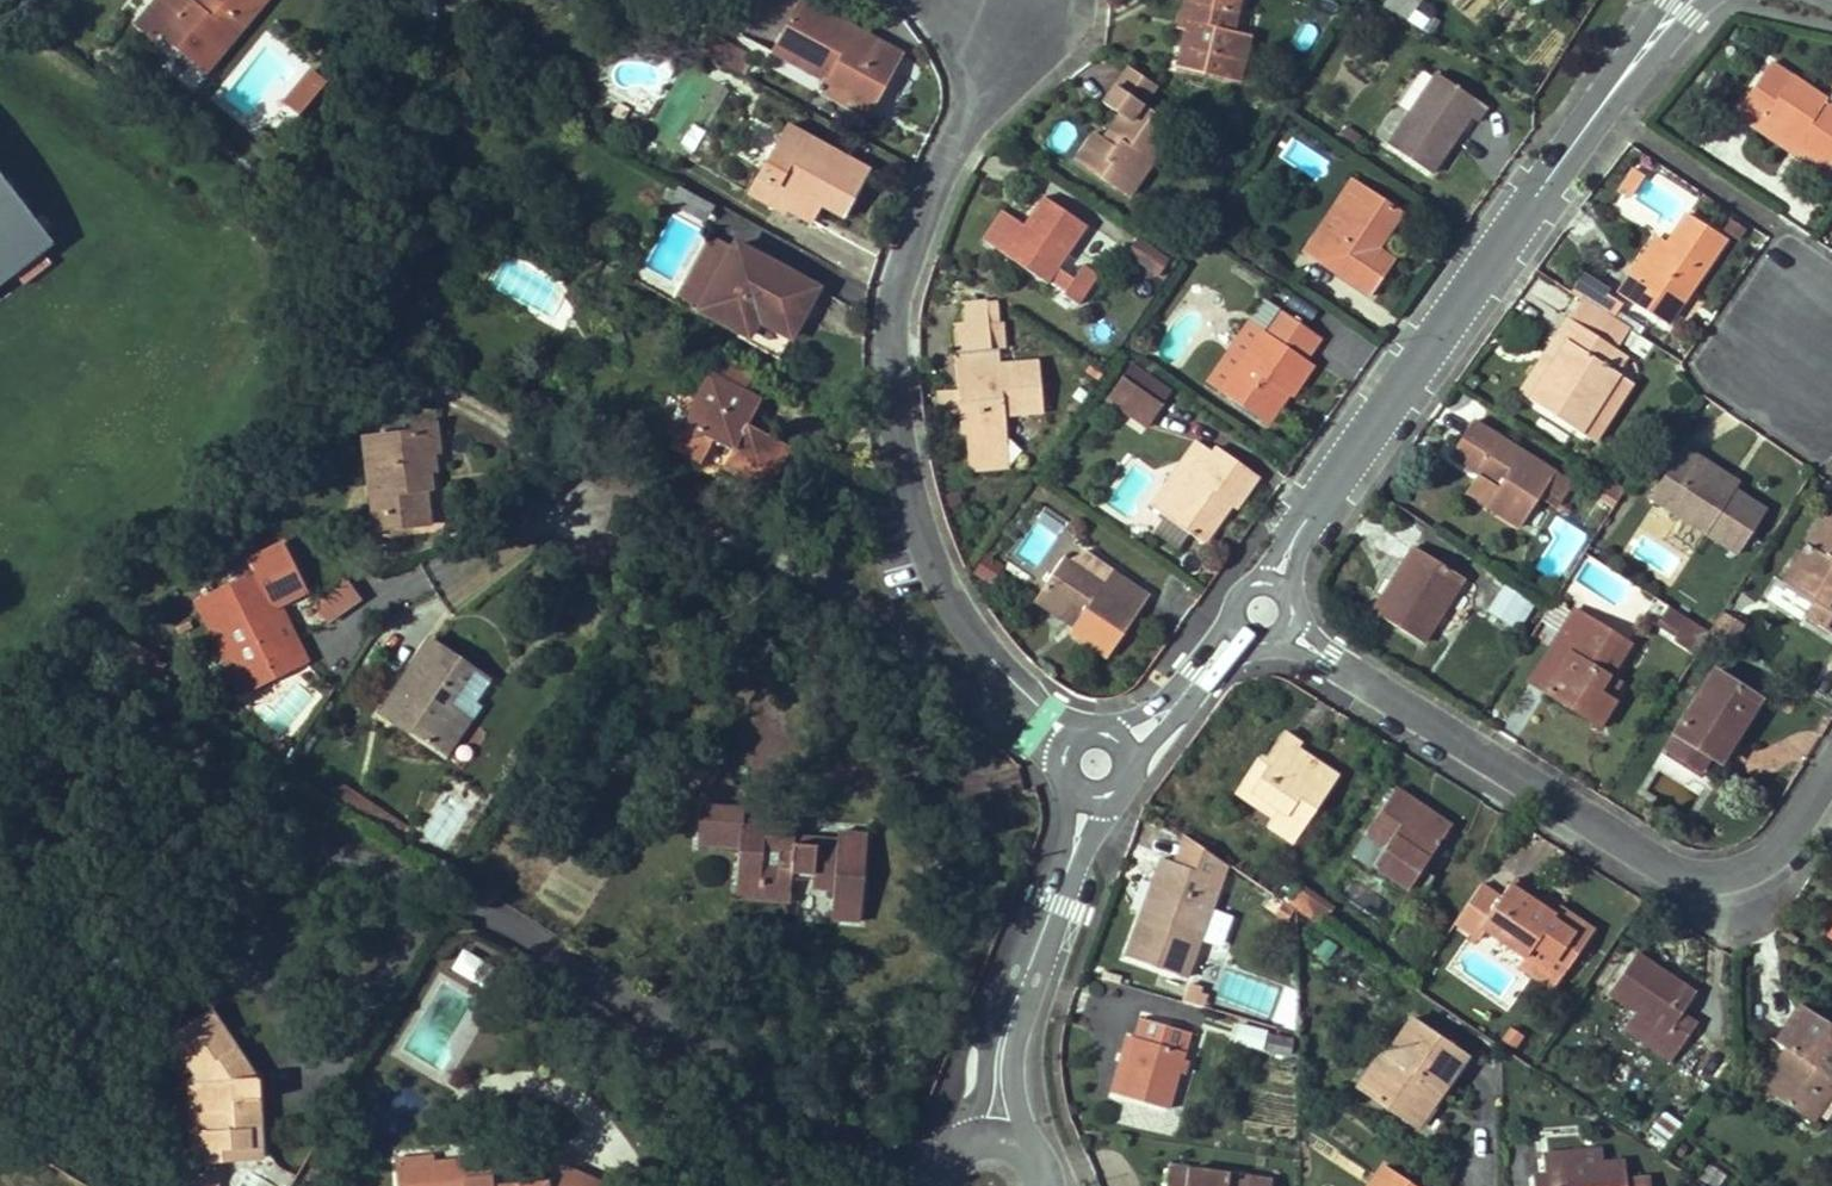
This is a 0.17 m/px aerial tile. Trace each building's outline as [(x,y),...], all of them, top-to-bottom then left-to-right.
[(188,0),(159,0),(138,25),(157,40),(161,35),(168,27),(184,39),(177,48),(199,67),(238,19),(244,24),(263,0),(190,0),(189,1),(188,0)] [(1242,0),(1187,0),(1181,26),(1188,27),(1178,66),(1239,81),(1243,66),(1236,64),(1243,39),(1233,36),(1242,0)] [(1383,6),(1390,12),(1405,21),(1420,0),(1387,0),(1383,6)] [(802,1),(772,53),(828,84),(830,79),(876,105),(903,57),(802,1)] [(238,19),(199,67),(205,72),(244,24),(238,19)] [(168,27),(161,35),(177,48),(184,39),(168,27)] [(1243,66),(1250,41),(1243,39),(1236,64),(1243,66)] [(1831,102),(1773,62),(1737,112),(1759,127),(1767,117),(1831,162),(1831,111),(1827,108),(1831,102)] [(1140,103),(1154,83),(1127,65),(1103,102),(1119,114),(1103,138),(1096,133),(1076,160),(1103,178),(1112,166),(1137,184),(1175,127),(1140,103)] [(304,82),(319,93),(328,81),(314,69),(304,82)] [(1431,174),(1471,117),(1478,122),(1486,109),(1438,74),(1389,144),(1431,174)] [(869,116),(876,105),(830,79),(828,84),(824,90),(869,116)] [(319,93),(304,82),(285,107),(298,118),(319,93)] [(1828,175),(1831,169),(1831,162),(1767,117),(1759,127),(1828,175)] [(747,195),(772,209),(781,194),(815,213),(821,203),(846,217),(870,172),(787,125),(747,195)] [(761,137),(747,156),(760,165),(773,145),(761,137)] [(1103,178),(1129,196),(1137,184),(1112,166),(1103,178)] [(1637,169),(1622,188),(1629,194),(1637,185),(1642,185),(1648,177),(1637,169)] [(52,248),(0,174),(0,284),(52,248)] [(1366,189),(1358,183),(1329,224),(1338,229),(1366,189)] [(1366,189),(1338,229),(1329,224),(1308,253),(1370,297),(1395,263),(1377,249),(1402,214),(1366,189)] [(781,194),(772,209),(783,215),(787,209),(809,221),(815,213),(781,194)] [(1005,255),(1047,284),(1049,281),(1058,268),(1088,226),(1045,196),(1025,226),(1005,255)] [(1690,213),(1668,243),(1641,283),(1632,276),(1619,293),(1666,326),(1728,239),(1690,213)] [(1019,221),(998,250),(1005,255),(1025,226),(1019,221)] [(1126,254),(1160,275),(1171,258),(1137,236),(1126,254)] [(700,308),(734,247),(714,237),(681,297),(700,308)] [(1668,243),(1659,237),(1632,276),(1641,283),(1668,243)] [(736,244),(734,247),(700,308),(699,311),(750,338),(760,321),(790,337),(817,288),(736,244)] [(1085,265),(1075,280),(1066,292),(1064,294),(1078,304),(1099,275),(1085,265)] [(1058,268),(1049,281),(1066,292),(1075,280),(1058,268)] [(1569,292),(1586,302),(1612,319),(1622,304),(1606,294),(1607,291),(1581,275),(1569,292)] [(1268,300),(1251,322),(1263,331),(1279,309),(1268,300)] [(1616,350),(1629,329),(1612,319),(1586,302),(1573,322),(1569,319),(1558,336),(1570,343),(1532,402),(1581,433),(1619,374),(1616,372),(1626,357),(1616,350)] [(1262,421),(1283,391),(1289,395),(1292,397),(1314,365),(1306,359),(1321,338),(1279,309),(1263,331),(1251,322),(1208,383),(1262,421)] [(989,324),(990,349),(1000,349),(998,322),(989,324)] [(957,351),(990,349),(989,324),(955,326),(957,351)] [(1558,336),(1520,393),(1532,402),(1570,343),(1558,336)] [(1000,355),(957,358),(961,436),(965,436),(967,469),(1008,465),(1006,413),(1042,410),(1039,362),(1001,364),(1000,355)] [(1121,375),(1161,403),(1171,388),(1131,361),(1121,375)] [(727,363),(717,381),(744,396),(754,378),(727,363)] [(1596,443),(1634,384),(1619,374),(1581,433),(1596,443)] [(1161,403),(1121,375),(1107,398),(1149,427),(1164,405),(1161,403)] [(790,448),(748,425),(739,421),(751,400),(744,396),(717,381),(712,378),(673,447),(701,463),(715,439),(735,450),(725,468),(766,491),(790,448)] [(1283,391),(1262,421),(1269,425),(1289,395),(1283,391)] [(739,421),(748,425),(760,404),(751,400),(739,421)] [(412,422),(413,429),(365,435),(372,492),(382,491),(386,528),(429,523),(426,487),(431,486),(429,468),(433,468),(432,450),(437,449),(435,421),(412,422)] [(1476,422),(1454,458),(1480,475),(1501,488),(1490,506),(1522,527),(1542,497),(1556,474),(1476,422)] [(1188,490),(1213,455),(1195,443),(1171,479),(1188,490)] [(1738,556),(1766,512),(1732,491),(1695,467),(1699,460),(1682,449),(1650,500),(1738,556)] [(1257,478),(1217,450),(1213,455),(1188,490),(1171,479),(1151,507),(1166,517),(1156,532),(1179,549),(1190,534),(1204,543),(1230,505),(1235,509),(1257,478)] [(1695,467),(1732,491),(1737,484),(1699,460),(1695,467)] [(1599,472),(1592,484),(1606,493),(1614,481),(1599,472)] [(1572,484),(1556,474),(1542,497),(1557,507),(1572,484)] [(1480,475),(1469,492),(1490,506),(1501,488),(1480,475)] [(1618,500),(1626,488),(1614,481),(1606,493),(1618,500)] [(382,491),(372,492),(376,529),(386,528),(382,491)] [(1021,557),(1043,565),(1062,514),(1040,506),(1021,557)] [(1829,512),(1809,543),(1817,548),(1831,524),(1831,514),(1829,512)] [(1817,548),(1809,543),(1793,568),(1808,578),(1799,592),(1815,602),(1805,617),(1831,634),(1831,524),(1817,548)] [(255,571),(267,596),(280,590),(286,602),(308,592),(284,544),(249,561),(254,571),(255,571)] [(1374,612),(1423,643),(1464,579),(1415,548),(1374,612)] [(1068,559),(1102,582),(1111,569),(1084,551),(1068,559)] [(983,554),(973,575),(993,584),(1003,563),(983,554)] [(1071,629),(1109,655),(1138,612),(1131,608),(1144,590),(1111,569),(1102,582),(1068,559),(1064,556),(1042,590),(1081,615),(1074,625),(1071,629)] [(1793,568),(1784,582),(1799,592),(1808,578),(1793,568)] [(273,608),(267,596),(255,571),(254,571),(204,596),(241,672),(264,661),(272,678),(304,663),(294,643),(284,648),(269,617),(275,614),(273,608)] [(313,599),(323,622),(361,605),(351,582),(313,599)] [(1505,586),(1488,611),(1511,627),(1528,600),(1505,586)] [(273,608),(286,602),(280,590),(267,596),(273,608)] [(1081,615),(1042,590),(1035,599),(1074,625),(1081,615)] [(1138,612),(1150,595),(1144,590),(1131,608),(1138,612)] [(264,661),(241,672),(204,596),(196,600),(241,694),(272,678),(264,661)] [(1535,605),(1528,600),(1511,627),(1518,631),(1535,605)] [(1562,634),(1574,614),(1554,602),(1552,605),(1542,621),(1562,634)] [(1671,642),(1686,618),(1667,606),(1652,629),(1671,642)] [(1570,656),(1544,691),(1600,726),(1615,703),(1610,699),(1600,692),(1610,677),(1630,646),(1576,611),(1574,614),(1562,634),(1554,645),(1570,656)] [(294,643),(280,612),(275,614),(269,617),(284,648),(294,643)] [(1696,657),(1711,634),(1686,618),(1671,642),(1696,657)] [(1727,618),(1718,631),(1734,640),(1742,629),(1727,618)] [(467,672),(448,658),(452,652),(434,639),(382,715),(440,754),(466,716),(446,703),(467,672)] [(1554,645),(1530,683),(1544,691),(1570,656),(1554,645)] [(474,704),(491,679),(452,652),(448,658),(467,672),(446,703),(466,716),(440,754),(447,759),(481,709),(474,704)] [(1758,700),(1715,672),(1675,732),(1714,757),(1729,733),(1734,736),(1758,700)] [(1621,684),(1610,677),(1600,692),(1610,699),(1621,684)] [(1268,822),(1294,840),(1331,785),(1310,771),(1316,761),(1298,748),(1301,743),(1284,731),(1265,759),(1261,756),(1243,780),(1280,805),(1274,814),(1268,822)] [(1719,770),(1723,762),(1714,757),(1675,732),(1661,755),(1703,780),(1712,766),(1719,770)] [(1729,733),(1714,757),(1723,762),(1738,739),(1734,736),(1729,733)] [(1331,785),(1338,775),(1316,761),(1310,771),(1331,785)] [(1280,805),(1243,780),(1237,789),(1274,814),(1280,805)] [(1398,855),(1385,874),(1419,898),(1433,877),(1423,871),(1447,835),(1410,811),(1415,803),(1396,790),(1366,833),(1388,848),(1398,855)] [(361,798),(355,807),(377,821),(383,812),(361,798)] [(579,815),(586,819),(596,802),(589,798),(579,815)] [(1410,811),(1447,835),(1453,827),(1415,803),(1410,811)] [(744,809),(701,805),(698,836),(742,840),(741,849),(738,883),(757,885),(757,890),(790,893),(792,871),(812,874),(810,888),(835,890),(831,921),(859,923),(868,837),(840,834),(839,840),(815,837),(814,844),(792,842),(792,836),(793,826),(743,822),(744,809)] [(383,812),(377,821),(404,838),(410,829),(383,812)] [(1398,855),(1388,848),(1366,833),(1353,851),(1385,874),(1398,855)] [(698,836),(697,845),(741,849),(742,840),(698,836)] [(814,844),(815,837),(792,836),(792,842),(814,844)] [(1195,872),(1203,848),(1192,841),(1183,868),(1195,872)] [(1128,958),(1186,978),(1199,941),(1211,908),(1227,864),(1214,855),(1203,848),(1195,872),(1183,868),(1161,859),(1152,884),(1162,888),(1152,918),(1142,914),(1128,958)] [(1502,899),(1481,885),(1454,925),(1479,943),(1486,932),(1527,959),(1529,957),(1535,948),(1567,970),(1593,932),(1560,908),(1557,912),(1513,882),(1502,899)] [(736,898),(789,902),(790,893),(757,890),(757,885),(738,883),(736,898)] [(1162,888),(1152,884),(1142,914),(1152,918),(1162,888)] [(1297,890),(1287,904),(1309,919),(1319,905),(1297,890)] [(1319,905),(1309,919),(1319,926),(1329,912),(1319,905)] [(1211,908),(1199,941),(1215,947),(1226,914),(1211,908)] [(1529,957),(1561,978),(1567,970),(1535,948),(1529,957)] [(458,951),(452,973),(479,980),(484,958),(458,951)] [(1695,995),(1636,955),(1608,995),(1636,1013),(1630,1021),(1662,1042),(1661,1044),(1676,1054),(1697,1024),(1682,1013),(1695,995)] [(1186,986),(1181,1001),(1203,1008),(1206,997),(1196,994),(1197,990),(1186,986)] [(1811,1122),(1831,1091),(1831,1027),(1799,1006),(1775,1041),(1785,1048),(1760,1087),(1811,1122)] [(219,1150),(257,1147),(254,1102),(258,1102),(257,1077),(251,1078),(209,1011),(182,1028),(195,1047),(184,1054),(197,1074),(189,1080),(193,1165),(219,1163),(219,1150)] [(1134,1040),(1118,1095),(1167,1109),(1177,1073),(1181,1061),(1190,1033),(1141,1018),(1134,1040)] [(1395,1061),(1370,1096),(1415,1128),(1467,1055),(1415,1019),(1389,1056),(1395,1061)] [(1230,1043),(1262,1050),(1267,1030),(1235,1022),(1230,1043)] [(195,1047),(182,1028),(171,1036),(184,1054),(195,1047)] [(1271,1034),(1267,1046),(1286,1052),(1289,1039),(1271,1034)] [(1118,1095),(1134,1040),(1126,1038),(1109,1092),(1118,1095)] [(1395,1061),(1389,1056),(1385,1053),(1359,1089),(1370,1096),(1395,1061)] [(1181,1061),(1177,1073),(1184,1075),(1187,1062),(1181,1061)] [(1651,1130),(1670,1141),(1682,1122),(1664,1110),(1651,1130)] [(219,1150),(219,1163),(257,1161),(257,1147),(219,1150)] [(1650,1178),(1625,1180),(1624,1163),(1602,1164),(1600,1148),(1543,1153),(1545,1174),(1532,1175),(1533,1185),(1651,1185),(1650,1178)] [(399,1165),(434,1162),(433,1154),(398,1156),(399,1165)] [(399,1165),(400,1185),(492,1185),(490,1158),(434,1162),(399,1165)] [(1384,1165),(1370,1185),(1416,1185),(1384,1165)] [(570,1168),(563,1183),(546,1184),(531,1185),(522,1185),(604,1185),(570,1168)] [(1272,1181),(1187,1168),(1187,1172),(1169,1169),(1166,1185),(1271,1185),(1272,1181)] [(531,1185),(546,1184),(545,1174),(530,1175),(531,1185)] [(197,1185),(217,1185),(217,1176),(197,1178),(197,1185)]
